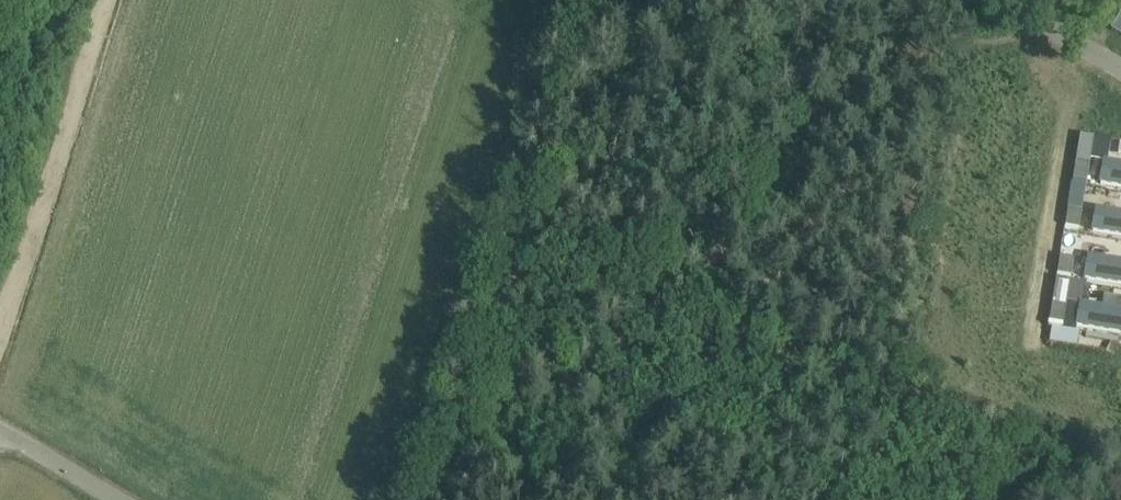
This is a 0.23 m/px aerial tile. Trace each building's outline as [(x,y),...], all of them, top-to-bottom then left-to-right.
[(1076,161),(1090,164),(1094,137),(1083,135),(1080,135),(1076,161)] [(1098,183),(1120,187),(1120,160),(1103,157),(1098,183)] [(1076,161),(1073,179),(1087,181),(1090,164),(1076,161)] [(1089,232),(1120,237),(1120,210),(1094,206),(1089,232)] [(1068,209),(1065,227),(1079,229),(1082,211),(1068,209)] [(1082,278),(1120,285),(1120,258),(1087,252),(1082,278)] [(1060,256),(1057,274),(1071,277),(1074,259),(1060,256)] [(1053,304),(1066,306),(1067,302),(1070,281),(1057,279),(1053,304)] [(1079,320),(1120,327),(1120,300),(1083,293),(1079,320)] [(1063,324),(1062,329),(1064,329),(1076,331),(1080,304),(1067,302),(1066,306),(1063,324)] [(1053,304),(1050,322),(1063,324),(1066,306),(1053,304)]
